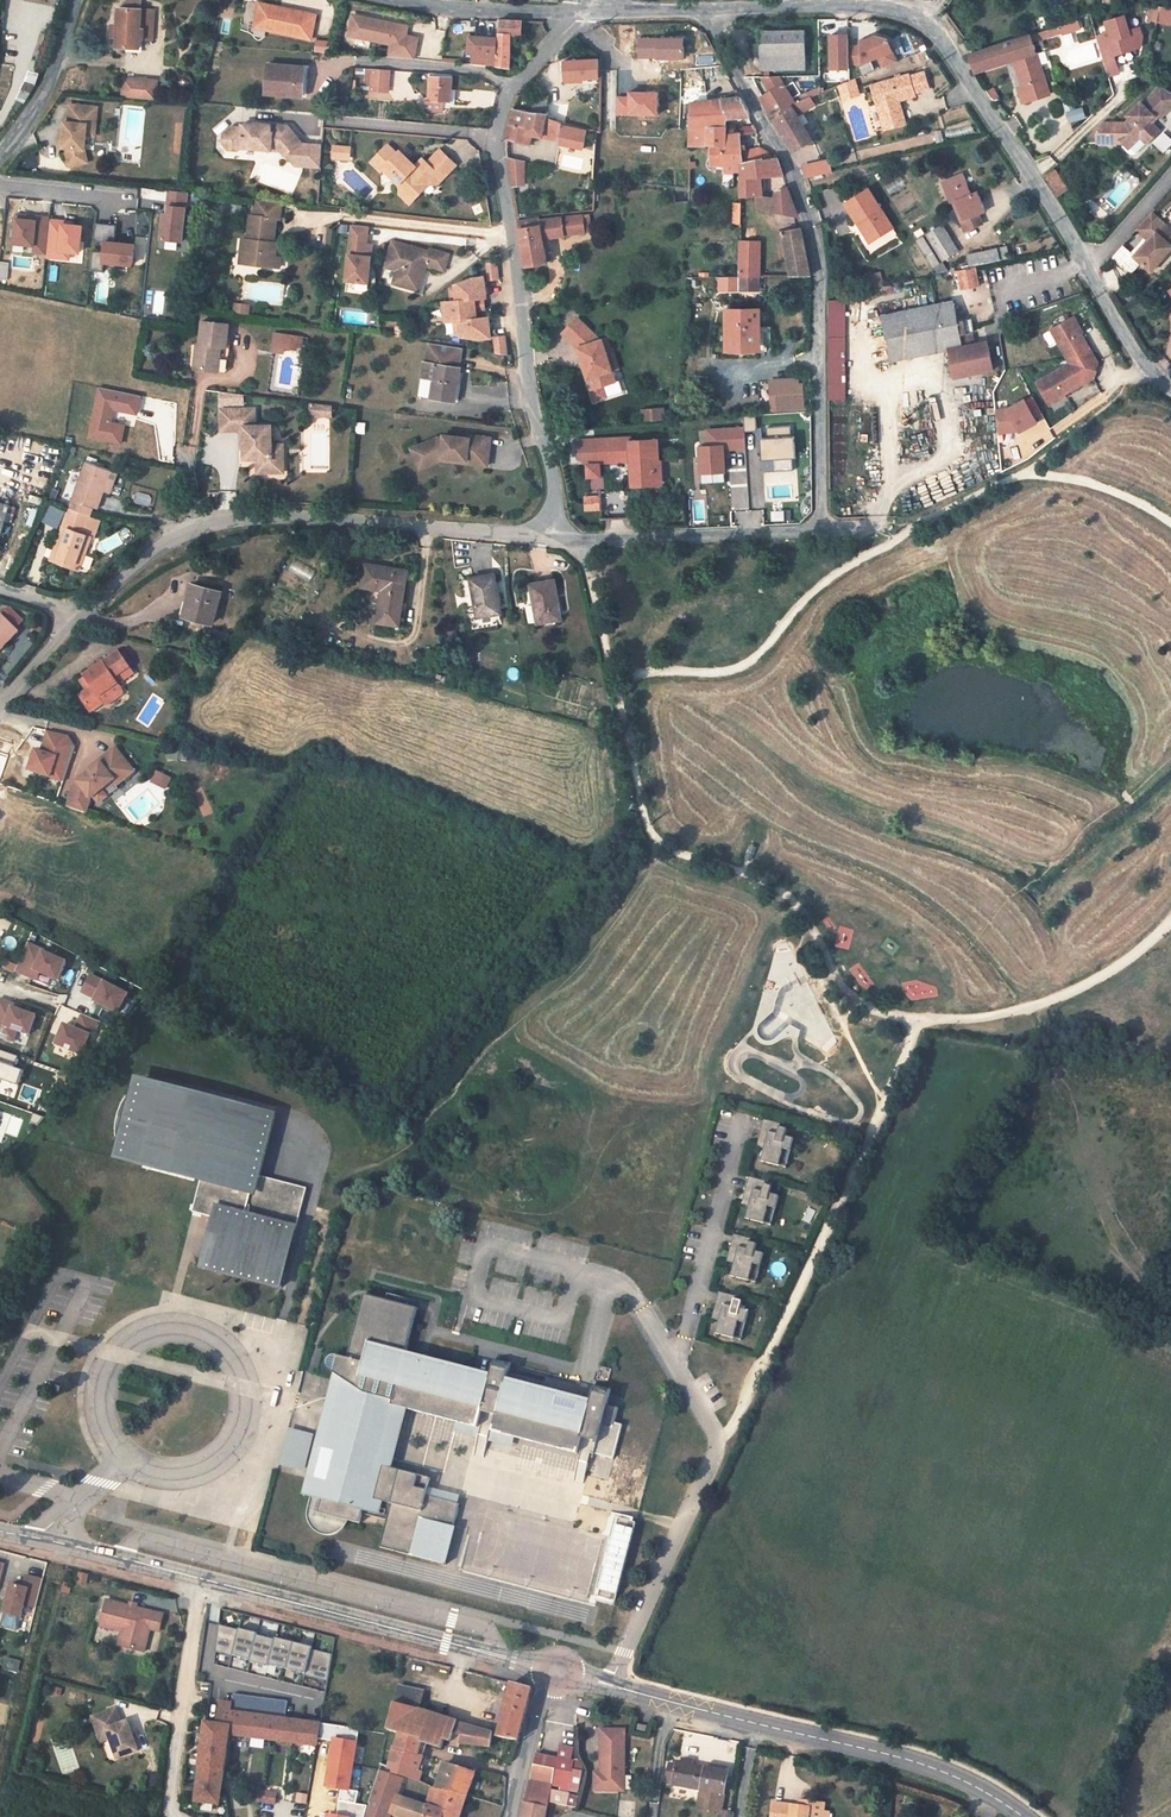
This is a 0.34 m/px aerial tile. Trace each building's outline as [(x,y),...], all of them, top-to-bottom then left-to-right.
[(8,11),(23,13),(24,0),(9,0),(8,11)] [(259,5),(255,24),(267,27),(266,29),(311,38),(316,14),(284,7),(284,9),(279,8),(279,6),(262,3),(259,5)] [(1160,7),(1151,6),(1149,21),(1157,22),(1160,7)] [(116,37),(115,47),(139,48),(140,40),(153,40),(154,11),(118,9),(117,23),(111,24),(111,32),(116,33),(116,37)] [(353,14),(349,35),(355,36),(359,15),(353,14)] [(359,15),(355,36),(381,41),(381,40),(391,42),(389,56),(388,58),(413,60),(414,58),(418,37),(406,35),(408,25),(384,20),(383,23),(376,21),(377,19),(359,15)] [(1107,34),(1097,36),(1108,78),(1121,75),(1116,57),(1145,50),(1140,27),(1130,29),(1127,16),(1104,21),(1107,34)] [(522,21),(500,20),(499,39),(497,66),(510,67),(511,35),(521,36),(522,21)] [(1076,20),(1059,25),(1061,32),(1061,34),(1079,28),(1076,20)] [(1059,25),(1048,29),(1050,36),(1061,32),(1059,25)] [(1032,41),(1050,36),(1048,29),(971,54),(976,73),(1016,61),(1023,85),(1018,87),(1023,103),(1049,94),(1032,41)] [(761,32),(762,71),(807,70),(806,31),(761,32)] [(861,46),(849,46),(849,64),(861,64),(879,57),(883,68),(897,62),(887,39),(876,36),(861,42),(861,46)] [(475,53),(473,64),(497,66),(499,39),(471,37),(470,52),(475,53)] [(831,38),(831,69),(849,69),(849,64),(849,46),(849,37),(831,38)] [(635,58),(654,58),(654,59),(680,59),(680,39),(635,39),(635,58)] [(963,39),(958,42),(964,51),(969,48),(963,39)] [(599,59),(564,61),(565,80),(599,79),(599,59)] [(266,94),(297,97),(298,80),(301,80),(302,67),(268,64),(266,94)] [(389,71),(372,70),(371,91),(388,92),(389,71)] [(926,71),(911,75),(915,92),(930,88),(926,71)] [(35,87),(38,75),(30,72),(25,85),(19,99),(25,102),(35,87)] [(916,96),(915,92),(911,75),(910,74),(872,86),(885,130),(907,124),(902,106),(898,107),(897,101),(916,96)] [(452,78),(431,77),(430,95),(427,95),(427,105),(444,106),(444,96),(451,97),(452,78)] [(121,78),(120,97),(153,100),(155,81),(121,78)] [(855,79),(840,85),(844,99),(859,94),(855,79)] [(761,99),(771,116),(790,106),(790,105),(794,103),(792,99),(783,84),(761,99)] [(1161,87),(1142,104),(1140,103),(1127,115),(1130,119),(1121,126),(1113,134),(1117,138),(1122,143),(1123,144),(1121,146),(1126,152),(1135,154),(1145,144),(1159,131),(1151,123),(1149,121),(1156,113),(1159,116),(1160,118),(1170,107),(1170,94),(1161,87)] [(820,88),(792,99),(794,103),(797,103),(808,98),(809,98),(820,93),(820,88)] [(989,93),(994,101),(999,98),(994,90),(989,93)] [(631,92),(631,98),(618,98),(618,115),(659,116),(659,99),(659,93),(631,92)] [(530,112),(546,115),(548,105),(549,98),(534,95),(530,112)] [(808,98),(797,103),(800,111),(812,106),(809,98),(808,98)] [(692,113),(691,113),(691,129),(705,130),(711,126),(726,127),(729,118),(749,117),(749,112),(742,99),(692,103),(692,113)] [(95,107),(67,105),(66,122),(62,122),(60,148),(63,148),(68,166),(85,162),(82,150),(84,135),(85,124),(94,125),(95,107)] [(564,108),(548,105),(546,115),(546,116),(561,122),(564,108)] [(771,116),(793,151),(813,140),(790,106),(771,116)] [(1067,109),(1068,123),(1084,122),(1084,108),(1067,109)] [(546,115),(530,112),(513,109),(506,137),(529,145),(533,134),(543,136),(544,134),(546,116),(546,115)] [(1156,113),(1149,121),(1151,123),(1159,116),(1156,113)] [(558,137),(561,122),(546,116),(544,134),(558,137)] [(561,122),(558,137),(558,139),(560,139),(559,141),(585,147),(588,128),(561,122)] [(222,135),(222,143),(227,150),(236,151),(239,147),(262,149),(263,142),(275,142),(275,144),(284,154),(300,142),(286,125),(253,123),(253,126),(252,129),(240,128),(231,127),(222,135)] [(1096,142),(1112,143),(1117,138),(1113,134),(1121,126),(1118,123),(1107,123),(1097,133),(1096,142)] [(85,124),(84,135),(93,136),(94,125),(85,124)] [(741,163),(744,163),(743,152),(741,134),(727,135),(726,127),(711,126),(705,130),(705,147),(712,147),(712,165),(717,165),(724,166),(723,174),(735,174),(735,173),(740,173),(741,163)] [(690,147),(705,147),(705,130),(691,129),(690,147)] [(1153,142),(1164,153),(1170,145),(1170,139),(1163,132),(1153,142)] [(300,142),(284,154),(295,166),(318,167),(319,144),(300,143),(300,142)] [(333,147),(332,157),(349,159),(350,148),(333,147)] [(388,147),(379,157),(388,165),(384,170),(401,185),(401,194),(421,194),(420,181),(431,181),(433,179),(439,184),(457,165),(441,150),(429,164),(424,159),(417,167),(400,152),(398,155),(388,147)] [(764,159),(764,160),(773,159),(771,155),(766,150),(761,148),(743,152),(744,163),(764,159)] [(379,157),(372,165),(381,173),(384,170),(388,165),(379,157)] [(773,159),(764,160),(765,177),(784,175),(778,158),(773,159)] [(508,159),(511,176),(525,177),(526,162),(508,159)] [(765,177),(764,160),(764,159),(744,163),(741,163),(740,173),(740,198),(758,196),(762,196),(762,184),(757,184),(757,178),(762,177),(765,177)] [(822,162),(825,175),(832,173),(829,160),(822,162)] [(804,166),(807,179),(825,175),(822,162),(804,166)] [(1045,177),(1058,197),(1069,190),(1056,170),(1045,177)] [(941,182),(950,203),(955,201),(963,220),(978,213),(985,210),(977,191),(971,193),(963,173),(941,182)] [(798,216),(788,187),(776,191),(774,198),(771,212),(798,216)] [(691,191),(689,190),(675,188),(675,203),(690,202),(691,191)] [(187,193),(168,191),(167,207),(168,207),(167,214),(163,214),(161,240),(182,242),(187,193)] [(844,205),(856,224),(860,222),(873,243),(892,230),(868,191),(844,205)] [(421,194),(401,194),(411,204),(421,194)] [(774,198),(762,196),(758,196),(756,209),(771,212),(774,198)] [(283,203),(257,200),(255,217),(249,216),(246,241),(241,240),(238,260),(248,261),(248,265),(274,268),(275,259),(276,251),(270,250),(271,245),(275,245),(278,220),(281,221),(283,203)] [(978,213),(963,220),(968,229),(982,223),(978,213)] [(1135,258),(1141,264),(1152,273),(1170,252),(1170,246),(1159,236),(1167,227),(1153,214),(1137,232),(1146,239),(1149,242),(1135,258)] [(26,216),(16,215),(13,245),(33,247),(33,254),(46,255),(49,220),(49,218),(36,217),(36,221),(26,220),(26,216)] [(563,218),(565,236),(586,233),(583,215),(563,218)] [(590,215),(583,215),(586,233),(592,232),(590,215)] [(518,222),(519,229),(541,226),(541,221),(540,218),(518,222)] [(563,218),(541,221),(541,226),(544,240),(565,236),(563,218)] [(59,259),(60,251),(79,253),(82,227),(72,226),(62,225),(63,222),(49,220),(46,255),(46,257),(59,259)] [(869,245),(873,243),(860,222),(856,224),(869,245)] [(116,225),(95,224),(93,242),(105,243),(104,253),(93,252),(91,271),(103,272),(104,262),(132,265),(134,244),(114,242),(116,225)] [(353,225),(347,280),(369,282),(373,245),(367,244),(369,226),(353,225)] [(519,229),(526,266),(547,263),(544,240),(541,226),(519,229)] [(942,226),(918,241),(934,267),(940,263),(958,251),(942,226)] [(1167,227),(1159,236),(1170,246),(1170,230),(1167,227)] [(810,276),(801,228),(782,231),(787,258),(790,277),(810,276)] [(787,258),(782,231),(777,232),(781,259),(787,258)] [(1149,242),(1146,239),(1132,256),(1135,258),(1149,242)] [(146,261),(148,241),(137,240),(135,260),(146,261)] [(394,240),(388,261),(399,264),(397,269),(394,282),(415,288),(421,271),(426,273),(429,264),(446,269),(451,252),(432,247),(431,250),(394,240)] [(739,246),(739,277),(758,277),(760,277),(761,246),(739,246)] [(1005,248),(968,255),(971,265),(1008,258),(1005,248)] [(1132,256),(1123,248),(1112,261),(1130,276),(1141,264),(1135,258),(1132,256)] [(387,266),(397,269),(399,264),(388,261),(387,266)] [(488,263),(490,279),(500,278),(498,262),(488,263)] [(940,263),(934,267),(938,273),(945,271),(940,263)] [(979,286),(975,267),(958,271),(961,289),(979,286)] [(421,290),(426,273),(421,271),(415,288),(421,290)] [(485,297),(488,297),(485,276),(473,278),(456,285),(456,288),(457,300),(485,297)] [(758,277),(739,277),(739,287),(758,287),(758,277)] [(486,308),(485,297),(457,300),(452,301),(443,302),(445,321),(454,320),(460,320),(478,318),(477,309),(486,308)] [(828,301),(829,399),(846,399),(845,301),(828,301)] [(891,361),(949,349),(951,360),(954,377),(993,370),(989,352),(988,342),(975,344),(971,319),(957,322),(953,301),(883,315),(891,361)] [(232,304),(230,312),(235,313),(245,314),(246,306),(232,304)] [(726,310),(726,351),(766,351),(766,333),(761,333),(761,310),(726,310)] [(478,318),(460,320),(461,332),(461,335),(481,338),(492,337),(490,316),(478,318)] [(578,318),(563,334),(580,351),(589,379),(613,371),(607,352),(611,351),(608,338),(600,340),(599,338),(578,318)] [(1070,364),(1038,383),(1049,404),(1094,379),(1098,364),(1073,318),(1052,330),(1070,364)] [(222,347),(226,347),(229,325),(202,322),(200,344),(193,343),(190,368),(218,371),(222,347)] [(406,338),(408,326),(398,325),(397,336),(406,338)] [(284,345),(297,347),(297,346),(302,347),(303,338),(299,337),(286,335),(284,345)] [(495,337),(497,353),(505,354),(504,336),(495,337)] [(425,363),(419,396),(459,402),(462,384),(459,383),(461,368),(457,368),(461,347),(431,343),(427,363),(425,363)] [(218,371),(227,372),(230,348),(226,347),(222,347),(218,371)] [(614,350),(611,351),(607,352),(613,371),(620,369),(614,350)] [(798,386),(771,387),(773,410),(804,408),(803,385),(798,386)] [(142,396),(100,388),(90,437),(122,444),(126,426),(112,423),(115,410),(138,414),(142,396)] [(1013,407),(995,409),(998,433),(1013,432),(1018,429),(1020,432),(1037,423),(1025,401),(1013,407)] [(310,403),(310,416),(333,416),(333,403),(310,403)] [(256,427),(256,409),(252,410),(223,410),(221,410),(222,432),(242,432),(242,441),(245,441),(245,449),(245,460),(258,460),(258,474),(280,473),(280,459),(272,459),(272,445),(272,426),(256,427)] [(662,410),(643,411),(644,422),(663,421),(662,410)] [(756,416),(743,416),(744,433),(755,431),(756,416)] [(744,426),(698,431),(700,447),(724,444),(724,452),(744,451),(744,433),(744,426)] [(790,427),(766,428),(766,436),(791,434),(790,427)] [(438,437),(416,446),(422,458),(429,461),(440,456),(466,460),(466,463),(487,465),(491,437),(469,435),(469,437),(443,434),(443,437),(438,437)] [(794,436),(760,439),(760,461),(795,459),(794,436)] [(595,458),(622,457),(621,438),(594,439),(595,458)] [(658,461),(657,440),(631,441),(631,438),(621,438),(622,457),(631,457),(633,484),(656,483),(654,461),(658,461)] [(698,447),(698,475),(726,474),(724,452),(724,444),(700,447),(698,447)] [(280,459),(280,473),(284,473),(283,445),(272,445),(272,459),(280,459)] [(411,448),(420,469),(441,460),(466,463),(466,460),(440,456),(429,461),(422,458),(416,446),(411,448)] [(662,460),(658,461),(654,461),(656,483),(663,483),(662,460)] [(87,462),(70,509),(91,516),(94,508),(97,509),(104,491),(111,471),(87,462)] [(600,464),(588,465),(588,477),(600,476),(600,464)] [(118,474),(111,471),(104,491),(111,494),(118,474)] [(585,497),(586,509),(601,509),(600,496),(585,497)] [(9,506),(7,505),(0,504),(0,541),(5,521),(9,506)] [(15,508),(9,506),(5,521),(11,522),(15,508)] [(49,509),(46,522),(58,525),(61,512),(49,509)] [(70,509),(52,560),(79,570),(91,538),(84,535),(90,518),(91,516),(70,509)] [(101,523),(90,518),(84,535),(91,538),(95,539),(101,523)] [(406,571),(365,564),(361,587),(382,591),(378,623),(399,626),(406,582),(415,583),(419,564),(407,563),(406,571)] [(470,579),(476,618),(492,615),(497,614),(502,613),(495,575),(470,579)] [(530,585),(537,624),(561,620),(554,581),(530,585)] [(183,617),(213,624),(221,593),(191,585),(183,617)] [(1,643),(5,646),(19,632),(1,614),(0,615),(0,645),(1,643)] [(197,625),(194,634),(208,638),(211,630),(197,625)] [(130,670),(128,667),(123,659),(119,654),(85,678),(92,689),(87,692),(81,696),(92,712),(103,704),(107,705),(121,696),(122,691),(118,685),(114,681),(130,670)] [(123,659),(128,667),(133,664),(127,656),(123,659)] [(80,682),(87,692),(92,689),(85,678),(80,682)] [(610,698),(607,686),(598,688),(601,700),(610,698)] [(36,751),(29,771),(64,782),(75,747),(70,736),(49,731),(44,746),(46,746),(43,753),(36,751)] [(93,770),(78,782),(91,798),(94,796),(102,790),(115,780),(118,785),(135,772),(115,747),(99,761),(101,763),(93,770)] [(170,750),(168,758),(180,761),(180,759),(187,760),(188,753),(170,750)] [(91,768),(93,770),(101,763),(99,761),(91,768)] [(157,771),(153,778),(162,782),(165,775),(157,771)] [(165,775),(162,782),(169,786),(173,779),(165,775)] [(91,798),(78,782),(77,780),(68,807),(86,814),(91,798)] [(94,796),(99,803),(108,796),(102,790),(94,796)] [(749,844),(744,859),(753,863),(758,847),(749,844)] [(28,944),(16,972),(32,979),(35,971),(54,980),(58,982),(66,963),(44,953),(44,952),(28,944)] [(54,980),(35,971),(32,979),(51,988),(54,980)] [(91,975),(82,992),(96,999),(95,1001),(118,1015),(128,996),(91,975)] [(1,1040),(5,1029),(16,1033),(28,1037),(35,1018),(15,1010),(12,1009),(13,1006),(0,1002),(0,1040),(1,1040)] [(65,1026),(57,1045),(81,1055),(90,1036),(92,1038),(100,1022),(83,1015),(77,1030),(65,1026)] [(16,1033),(5,1029),(1,1040),(12,1044),(16,1033)] [(19,1087),(25,1071),(16,1068),(19,1057),(0,1050),(0,1080),(19,1087)] [(213,1215),(201,1263),(281,1284),(306,1186),(255,1173),(271,1111),(142,1078),(138,1094),(128,1092),(118,1106),(113,1124),(115,1139),(125,1142),(124,1147),(136,1150),(133,1161),(200,1178),(192,1210),(213,1215)] [(762,1116),(759,1128),(763,1129),(761,1141),(763,1141),(762,1146),(759,1158),(778,1163),(781,1150),(779,1149),(780,1145),(789,1148),(792,1135),(783,1133),(785,1126),(778,1124),(779,1121),(762,1116)] [(759,1128),(755,1144),(762,1146),(763,1141),(761,1141),(763,1129),(759,1128)] [(781,1150),(778,1163),(785,1165),(789,1148),(780,1145),(779,1149),(781,1150)] [(747,1174),(744,1185),(748,1186),(746,1198),(748,1199),(747,1203),(744,1216),(763,1220),(766,1207),(764,1207),(765,1203),(774,1205),(777,1193),(768,1191),(770,1183),(763,1182),(764,1178),(747,1174)] [(744,1185),(740,1201),(747,1203),(748,1199),(746,1198),(748,1186),(744,1185)] [(766,1207),(763,1220),(770,1222),(774,1205),(765,1203),(764,1207),(766,1207)] [(732,1231),(729,1243),(733,1244),(731,1256),(733,1256),(732,1261),(729,1273),(748,1278),(751,1265),(749,1264),(750,1260),(759,1263),(762,1250),(753,1248),(755,1241),(748,1239),(749,1236),(732,1231)] [(729,1243),(725,1259),(732,1261),(733,1256),(731,1256),(733,1244),(729,1243)] [(751,1265),(748,1278),(755,1280),(759,1263),(750,1260),(749,1264),(751,1265)] [(717,1289),(714,1300),(719,1301),(716,1313),(718,1314),(717,1318),(714,1330),(733,1335),(736,1322),(734,1321),(735,1318),(744,1320),(747,1308),(739,1305),(740,1298),(733,1296),(734,1293),(717,1289)] [(604,1407),(610,1387),(593,1385),(585,1392),(584,1399),(506,1379),(511,1364),(487,1358),(481,1372),(407,1354),(420,1304),(358,1290),(341,1358),(317,1353),(312,1376),(330,1381),(321,1408),(314,1432),(306,1474),(296,1497),(308,1499),(305,1521),(313,1532),(327,1536),(342,1532),(348,1521),(357,1526),(363,1517),(382,1521),(376,1545),(446,1563),(461,1504),(453,1494),(427,1491),(430,1480),(390,1470),(401,1415),(450,1428),(474,1433),(471,1453),(486,1457),(491,1435),(566,1454),(562,1478),(583,1484),(594,1453),(612,1458),(624,1426),(614,1424),(620,1410),(604,1407)] [(714,1300),(710,1316),(717,1318),(718,1314),(716,1313),(719,1301),(714,1300)] [(736,1322),(733,1335),(740,1337),(744,1320),(735,1318),(734,1321),(736,1322)] [(288,1426),(279,1463),(304,1469),(314,1432),(288,1426)] [(633,1522),(616,1517),(596,1588),(615,1593),(633,1522)] [(23,1586),(11,1583),(3,1612),(21,1616),(24,1604),(36,1607),(43,1579),(26,1574),(23,1586)] [(131,1605),(108,1599),(101,1625),(123,1630),(119,1644),(145,1651),(151,1629),(156,1611),(138,1607),(131,1605)] [(165,1614),(156,1611),(151,1629),(160,1631),(165,1614)] [(218,1624),(215,1651),(231,1656),(233,1654),(253,1659),(253,1662),(254,1662),(268,1666),(269,1664),(305,1673),(305,1675),(327,1681),(331,1653),(322,1651),(312,1649),(313,1646),(303,1644),(288,1640),(276,1637),(276,1639),(267,1637),(258,1634),(259,1632),(250,1630),(239,1627),(239,1630),(230,1627),(218,1624)] [(499,1736),(519,1741),(532,1688),(512,1683),(499,1735),(499,1736)] [(423,1692),(399,1686),(394,1704),(419,1711),(420,1710),(423,1692)] [(230,1711),(285,1719),(286,1702),(233,1694),(232,1703),(230,1711)] [(228,1736),(316,1748),(321,1724),(285,1719),(230,1711),(232,1703),(219,1701),(216,1724),(205,1722),(195,1802),(218,1805),(228,1736)] [(458,1722),(420,1710),(419,1711),(394,1704),(388,1730),(400,1733),(421,1739),(421,1741),(441,1748),(444,1740),(451,1742),(454,1733),(458,1722)] [(116,1708),(92,1716),(98,1732),(104,1730),(107,1738),(110,1737),(117,1758),(138,1751),(128,1721),(121,1723),(116,1708)] [(493,1733),(458,1722),(454,1733),(461,1736),(460,1744),(490,1747),(493,1733)] [(104,1730),(98,1732),(101,1741),(107,1738),(104,1730)] [(601,1773),(600,1791),(624,1791),(625,1732),(602,1731),(601,1773)] [(415,1771),(420,1756),(421,1741),(421,1739),(400,1733),(396,1747),(393,1747),(387,1767),(387,1768),(398,1772),(413,1778),(420,1781),(423,1773),(419,1772),(415,1771)] [(461,1736),(454,1733),(451,1742),(450,1746),(459,1748),(460,1744),(461,1736)] [(357,1742),(335,1739),(328,1787),(350,1791),(357,1742)] [(536,1755),(534,1765),(572,1773),(570,1767),(574,1750),(560,1747),(557,1760),(536,1755)] [(415,1771),(419,1772),(424,1757),(420,1756),(415,1771)] [(677,1762),(676,1765),(673,1781),(673,1785),(700,1790),(697,1807),(721,1812),(728,1773),(693,1766),(683,1764),(677,1762)] [(466,1796),(467,1796),(475,1774),(444,1763),(435,1788),(440,1790),(466,1796)] [(666,1779),(673,1781),(676,1765),(669,1764),(666,1779)] [(548,1803),(566,1807),(569,1794),(551,1790),(551,1785),(560,1787),(559,1790),(568,1792),(572,1773),(555,1769),(534,1765),(532,1773),(523,1811),(522,1816),(545,1816),(548,1803)] [(366,1816),(390,1816),(403,1780),(379,1772),(368,1804),(370,1805),(366,1816)] [(435,1788),(431,1787),(425,1804),(428,1805),(435,1807),(440,1790),(435,1788)] [(254,1790),(253,1800),(274,1804),(275,1794),(254,1790)] [(435,1807),(446,1811),(444,1816),(460,1816),(466,1796),(440,1790),(435,1807)] [(397,1816),(404,1798),(399,1796),(392,1816),(397,1816)] [(407,1798),(404,1798),(397,1816),(424,1816),(428,1805),(425,1804),(407,1798)] [(773,1804),(772,1816),(823,1816),(823,1812),(824,1804),(811,1803),(810,1808),(801,1807),(773,1804)] [(435,1807),(428,1805),(424,1816),(444,1816),(446,1811),(435,1807)]
